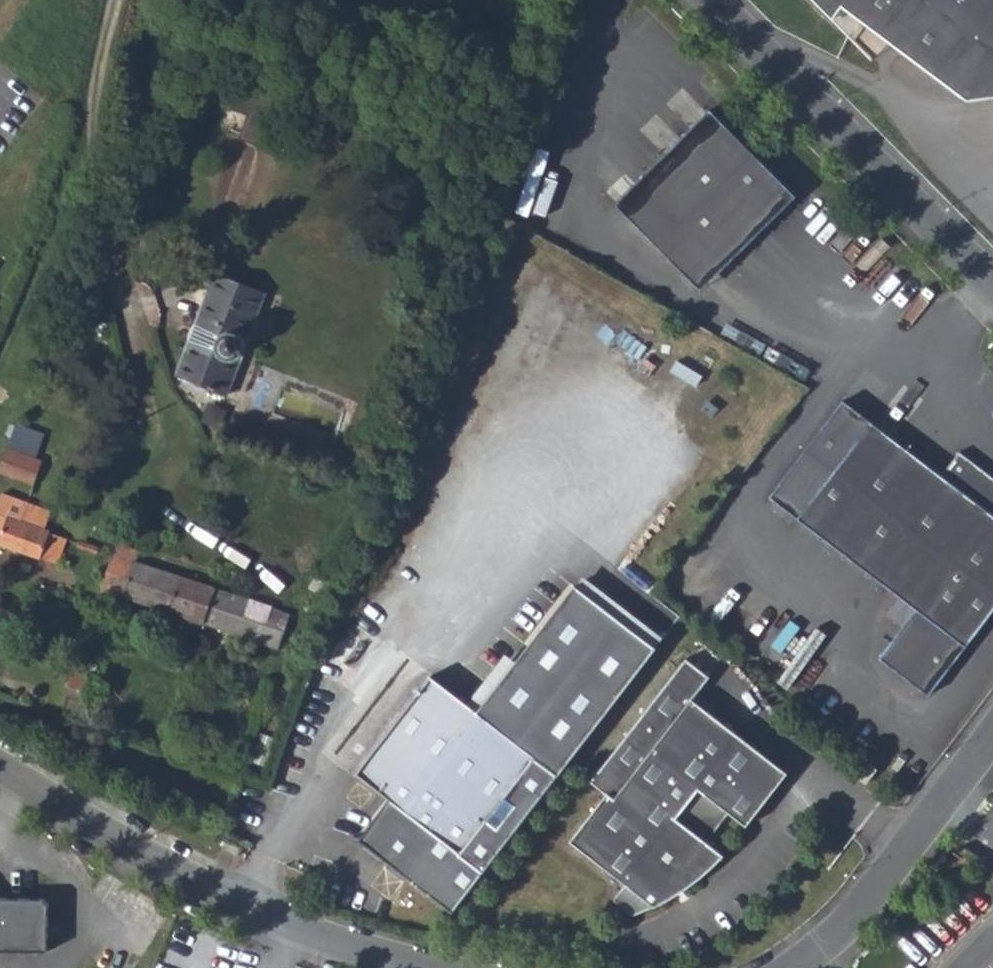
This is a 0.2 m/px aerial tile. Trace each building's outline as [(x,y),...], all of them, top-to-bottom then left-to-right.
[(833,17),(844,3),(965,95),(976,79),(992,56),(992,0),(815,0),(833,17)] [(971,99),(992,96),(992,56),(976,79),(965,95),(971,99)] [(793,197),(708,110),(637,177),(722,265),(793,197)] [(696,290),(722,265),(637,177),(612,202),(696,290)] [(178,376),(226,397),(247,348),(244,341),(262,296),(220,278),(178,376)] [(957,648),(992,602),(992,486),(951,454),(934,476),(837,399),(763,494),(892,598),(888,602),(898,610),(896,612),(902,617),(894,627),(869,658),(918,697),(957,648)] [(20,457),(4,452),(0,464),(0,475),(11,479),(20,457)] [(11,479),(33,486),(41,463),(20,457),(11,479)] [(2,495),(0,501),(0,536),(2,537),(0,543),(0,544),(59,565),(66,538),(46,531),(52,513),(2,495)] [(126,598),(138,563),(140,553),(118,546),(105,590),(126,598)] [(126,598),(240,637),(251,602),(138,563),(126,598)] [(323,597),(330,585),(317,578),(310,591),(323,597)] [(431,883),(453,907),(649,644),(567,583),(471,711),(424,676),(352,773),(382,795),(354,833),(360,838),(389,848),(384,855),(389,859),(387,862),(404,875),(406,872),(418,881),(422,876),(431,883)] [(240,637),(258,644),(270,608),(251,602),(240,637)] [(898,610),(888,602),(878,615),(894,627),(902,617),(896,612),(898,610)] [(258,644),(276,650),(292,616),(270,608),(258,644)] [(625,915),(653,905),(667,884),(675,890),(694,877),(716,855),(700,842),(723,813),(738,825),(780,771),(685,699),(701,677),(678,658),(584,782),(601,797),(565,841),(621,886),(608,902),(625,915)] [(848,776),(856,783),(868,767),(860,761),(848,776)] [(389,848),(360,838),(384,855),(389,848)] [(242,847),(226,841),(222,849),(238,856),(242,847)] [(422,876),(418,881),(453,907),(431,883),(422,876)] [(653,905),(675,890),(667,884),(653,905)] [(49,946),(49,898),(43,893),(0,893),(0,945),(49,946)]
